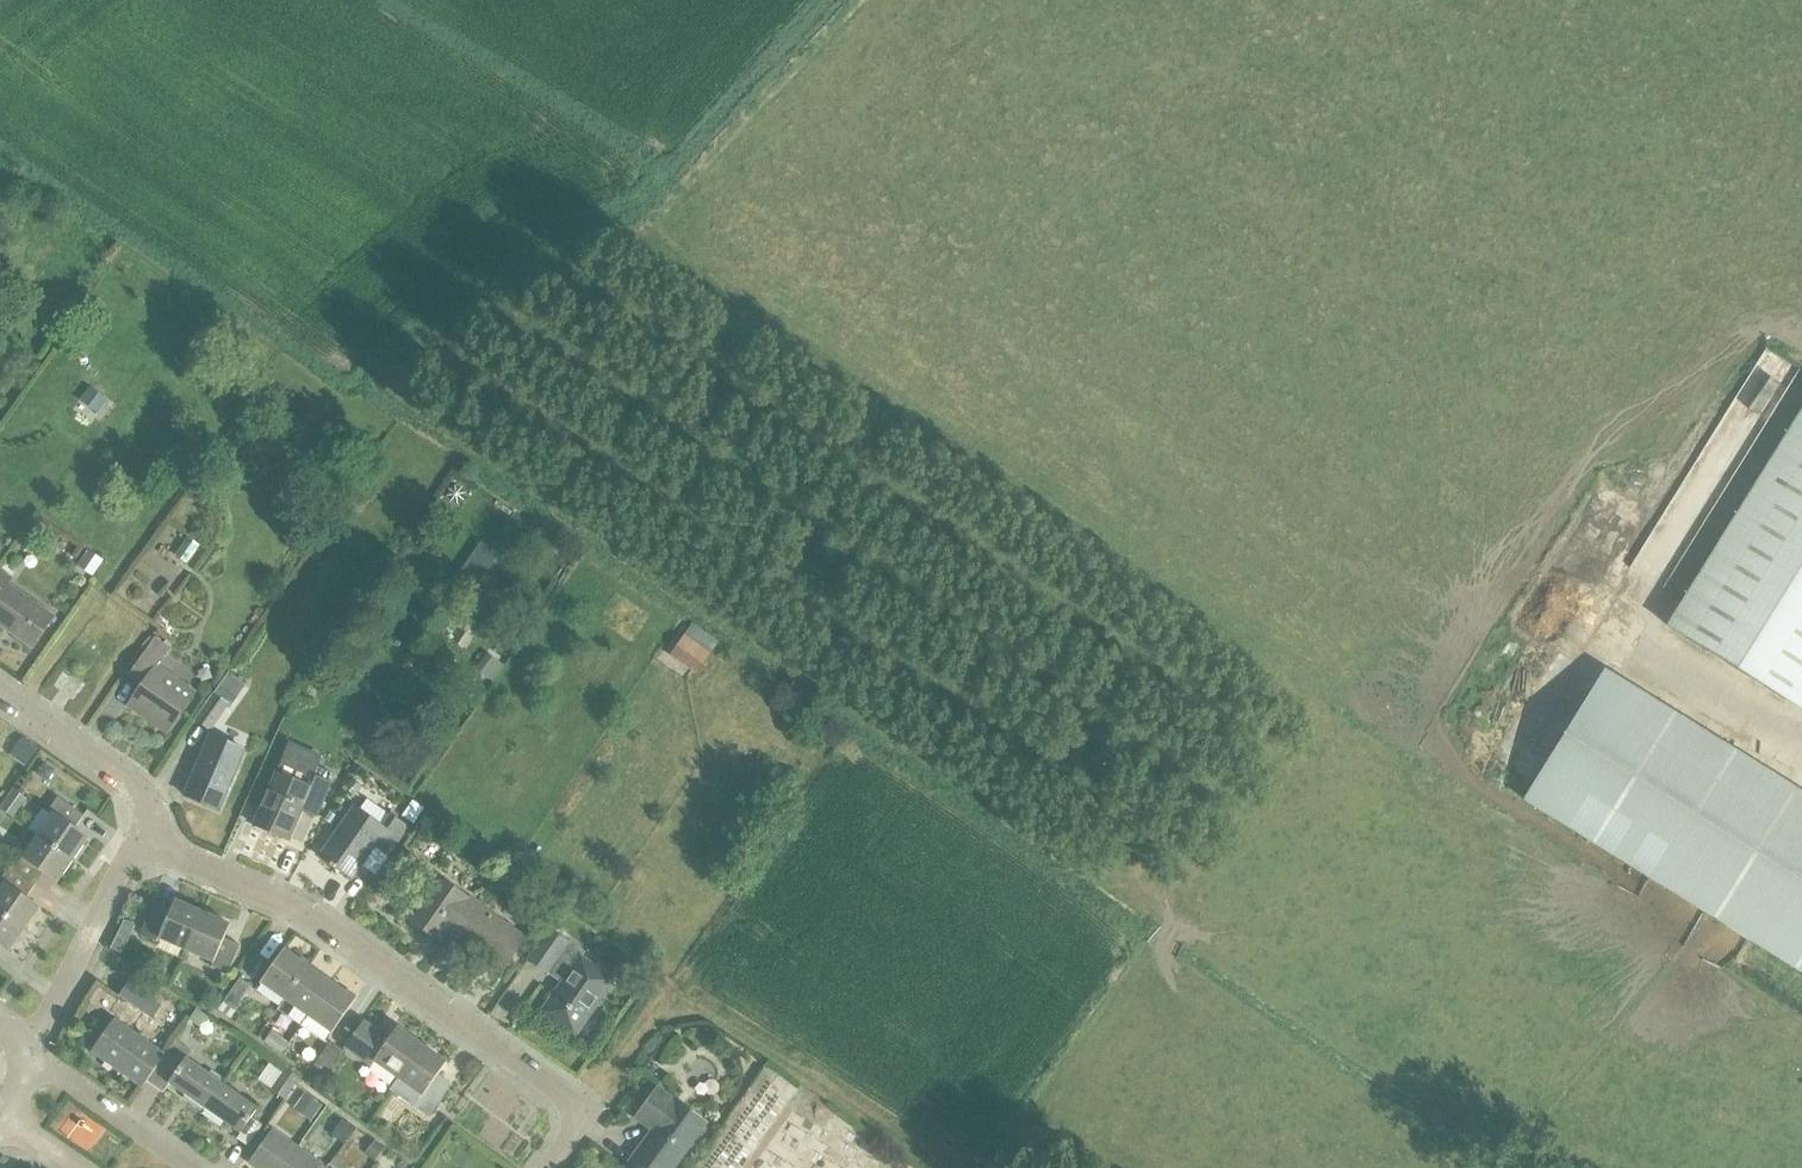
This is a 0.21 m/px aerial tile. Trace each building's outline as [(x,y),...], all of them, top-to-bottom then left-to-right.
[(88,383),(78,413),(106,422),(116,392),(88,383)] [(1668,626),(1801,710),(1801,410),(1668,626)] [(177,550),(194,561),(206,543),(189,532),(177,550)] [(470,571),(494,576),(501,544),(477,539),(470,571)] [(93,544),(79,559),(96,575),(110,560),(93,544)] [(33,647),(55,616),(8,584),(12,578),(0,570),(0,624),(33,647)] [(686,635),(685,634),(670,656),(697,675),(712,654),(710,652),(718,641),(694,624),(686,635)] [(150,711),(172,726),(194,693),(156,667),(169,648),(154,638),(129,674),(144,684),(130,705),(146,716),(150,711)] [(490,648),(479,669),(499,680),(510,659),(490,648)] [(1524,799),(1801,972),(1801,793),(1604,670),(1524,799)] [(232,706),(247,685),(230,673),(196,720),(211,730),(230,704),(232,706)] [(185,795),(219,809),(245,749),(211,734),(185,795)] [(317,814),(330,783),(310,774),(305,786),(275,773),(253,824),(288,839),(302,808),(317,814)] [(55,813),(39,835),(74,859),(90,837),(76,827),(85,815),(59,797),(50,809),(55,813)] [(389,855),(409,827),(391,815),(382,826),(354,806),(320,855),(353,878),(376,845),(389,855)] [(18,854),(10,866),(36,884),(44,872),(58,882),(74,859),(39,835),(23,857),(18,854)] [(0,890),(0,912),(25,929),(41,906),(28,896),(36,884),(10,866),(1,878),(6,882),(0,890)] [(472,951),(502,972),(526,937),(440,877),(411,919),(433,935),(442,923),(475,947),(472,951)] [(159,937),(186,949),(203,912),(176,900),(170,913),(154,906),(141,935),(157,942),(159,937)] [(0,912),(0,945),(9,951),(25,929),(0,912)] [(203,912),(186,949),(213,961),(211,965),(227,972),(240,944),(224,937),(230,924),(203,912)] [(543,1012),(575,1036),(615,980),(583,957),(587,952),(551,927),(528,958),(563,984),(543,1012)] [(262,983),(285,1000),(310,965),(286,948),(262,983)] [(285,1000),(309,1017),(334,981),(310,965),(285,1000)] [(225,1001),(237,1010),(254,987),(241,978),(225,1001)] [(334,981),(309,1017),(333,1033),(358,998),(334,981)] [(120,995),(154,1019),(163,1005),(130,982),(120,995)] [(143,1087),(147,1081),(167,1054),(115,1018),(92,1052),(143,1087)] [(375,1060),(399,1077),(422,1044),(397,1027),(389,1038),(364,1020),(346,1046),(372,1064),(375,1060)] [(264,1042),(281,1054),(289,1044),(272,1032),(264,1042)] [(169,1083),(205,1108),(223,1082),(187,1057),(192,1050),(177,1039),(167,1054),(147,1081),(163,1092),(169,1083)] [(315,1064),(327,1073),(344,1049),(332,1040),(315,1064)] [(422,1044),(399,1077),(391,1089),(430,1116),(453,1082),(439,1072),(446,1061),(422,1044)] [(272,1090),(286,1099),(300,1078),(287,1068),(272,1090)] [(223,1082),(205,1108),(241,1133),(259,1107),(223,1082)] [(628,1167),(673,1167),(706,1123),(658,1088),(636,1117),(653,1129),(626,1166),(628,1167)] [(256,1167),(284,1167),(299,1147),(268,1125),(253,1148),(258,1152),(250,1163),(256,1167)] [(328,1167),(299,1147),(284,1167),(328,1167)]
